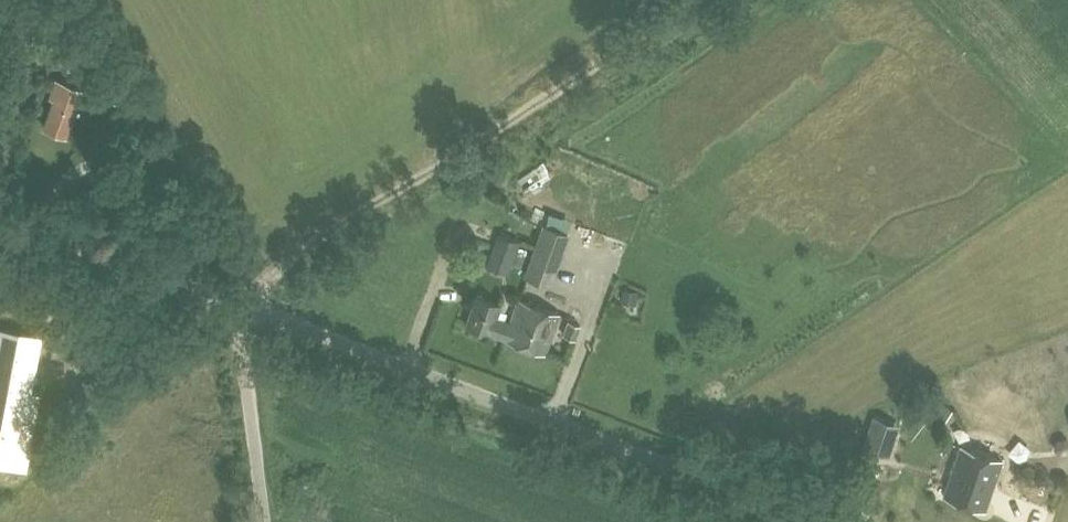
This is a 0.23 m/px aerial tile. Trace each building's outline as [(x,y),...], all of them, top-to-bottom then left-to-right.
[(45,127),(65,134),(81,88),(57,79),(51,96),(56,97),(45,127)] [(109,99),(104,115),(113,118),(118,103),(109,99)] [(523,277),(552,287),(572,233),(543,222),(523,277)] [(486,266),(510,275),(522,240),(498,232),(486,266)] [(527,250),(519,247),(514,263),(521,266),(527,250)] [(625,288),(622,300),(636,302),(639,290),(625,288)] [(466,324),(505,338),(511,320),(505,318),(507,311),(500,308),(501,303),(476,294),(466,324)] [(505,338),(545,352),(559,313),(519,298),(511,320),(505,338)] [(562,334),(576,339),(581,324),(568,319),(562,334)] [(35,395),(26,393),(37,338),(1,331),(0,334),(0,449),(24,454),(35,395)] [(862,448),(889,456),(899,424),(873,415),(862,448)] [(944,495),(985,509),(1001,459),(961,445),(944,495)]
